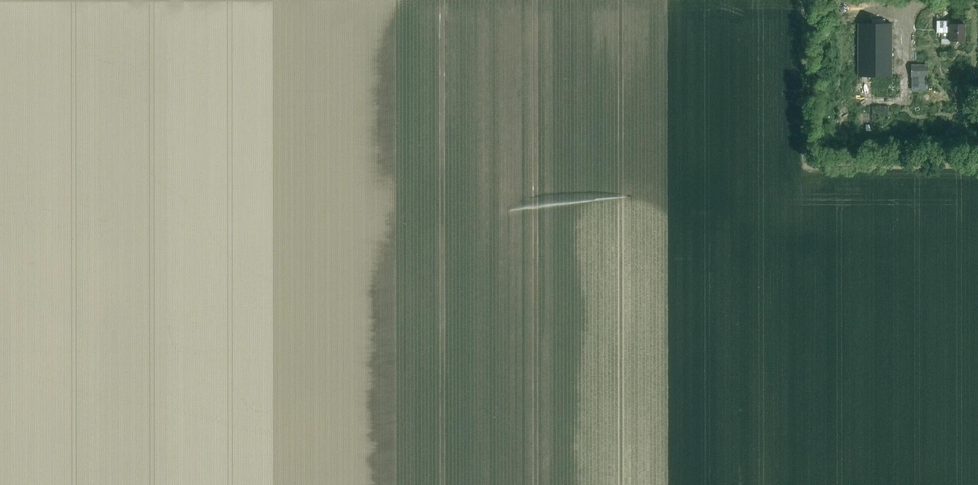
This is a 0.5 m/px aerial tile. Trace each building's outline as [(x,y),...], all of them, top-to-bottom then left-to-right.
[(891,77),(891,24),(858,24),(858,77),(891,77)] [(964,41),(964,24),(949,24),(949,33),(941,33),(941,39),(949,39),(949,41),(964,41)] [(911,65),(911,77),(927,77),(927,65),(911,65)]
